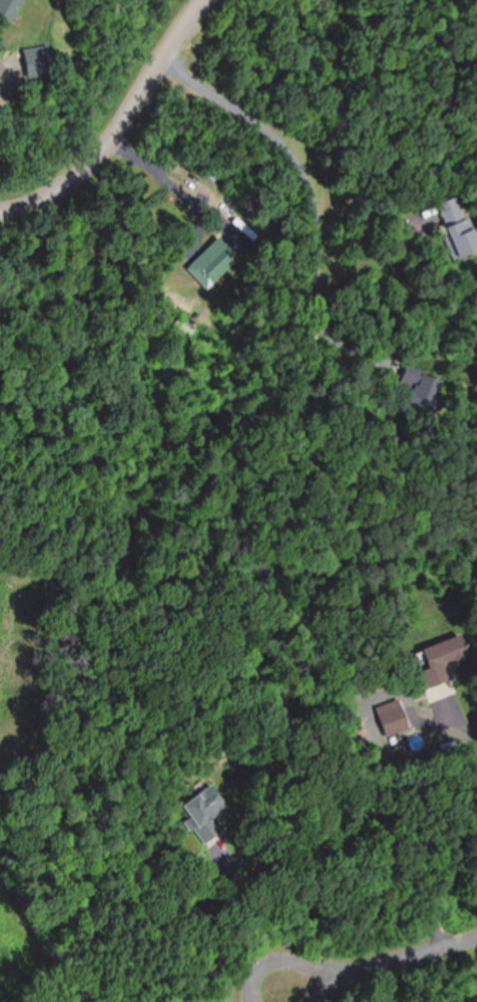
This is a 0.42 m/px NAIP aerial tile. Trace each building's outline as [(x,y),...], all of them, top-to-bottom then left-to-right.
[(18,0),(0,0),(0,20),(7,23),(18,0)] [(26,75),(49,73),(47,45),(23,47),(26,75)] [(457,194),(435,204),(460,258),(476,250),(476,239),(457,194)] [(204,289),(237,258),(215,234),(182,265),(204,289)] [(443,381),(407,367),(401,382),(412,387),(406,402),(431,411),(443,381)] [(467,655),(459,633),(412,650),(425,685),(452,676),(447,662),(467,655)] [(410,727),(397,697),(372,708),(384,738),(410,727)] [(180,804),(187,814),(181,819),(201,845),(220,831),(212,819),(228,807),(209,782),(180,804)]
